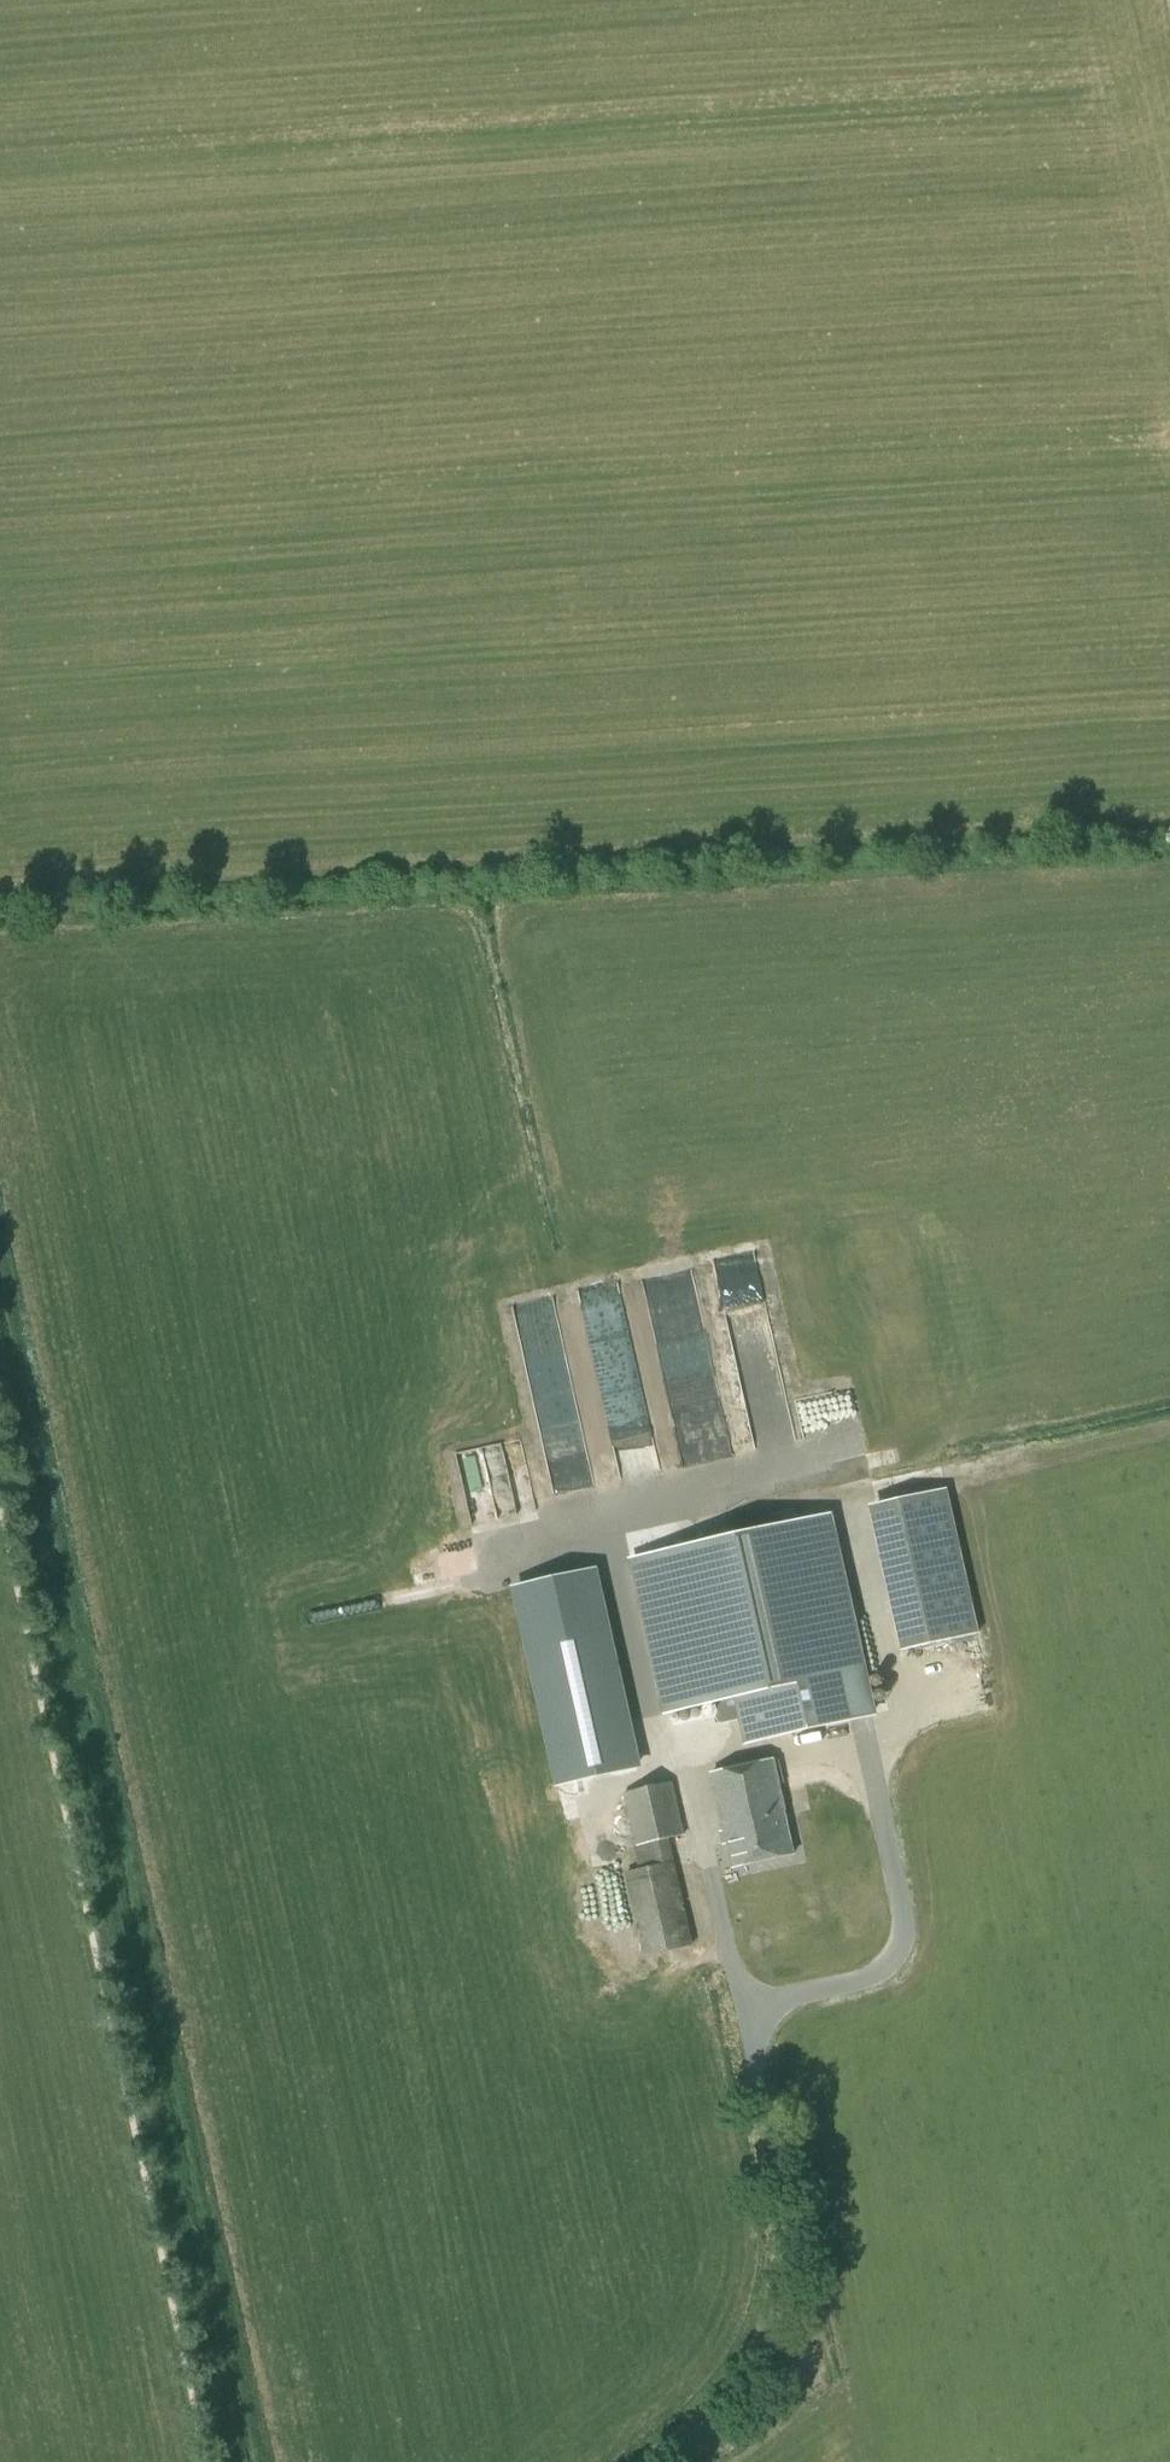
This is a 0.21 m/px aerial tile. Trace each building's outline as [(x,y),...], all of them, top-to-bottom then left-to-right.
[(898,1650),(979,1634),(949,1487),(869,1503),(898,1650)] [(667,1713),(735,1698),(745,1745),(878,1715),(833,1514),(733,1538),(633,1560),(667,1713)] [(518,1589),(562,1786),(637,1769),(592,1572),(518,1589)] [(732,1868),(795,1854),(774,1759),(711,1773),(732,1868)] [(644,1957),(694,1945),(669,1839),(685,1836),(673,1783),(623,1794),(635,1847),(634,1847),(639,1869),(625,1872),(644,1957)]
